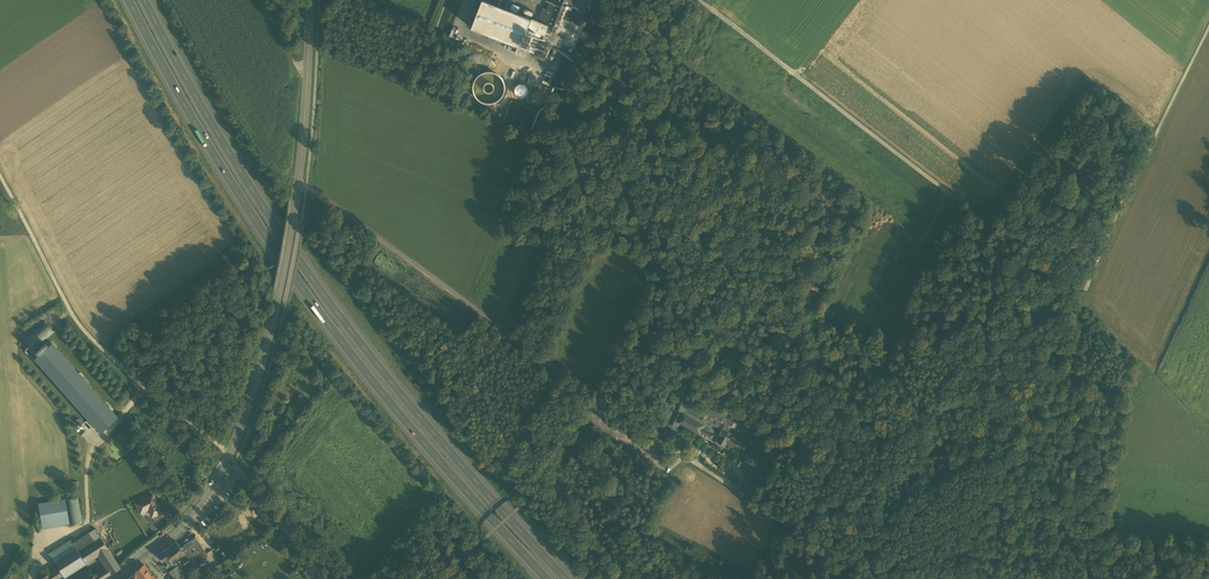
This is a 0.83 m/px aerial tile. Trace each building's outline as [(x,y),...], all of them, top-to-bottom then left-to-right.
[(484,0),(482,0),(471,28),(528,50),(531,42),(533,38),(534,39),(535,37),(537,32),(527,28),(531,18),(523,15),(518,13),(509,10),(484,0)] [(565,10),(567,5),(572,7),(575,0),(552,0),(552,2),(550,1),(545,14),(544,13),(541,22),(538,21),(534,19),(532,19),(531,18),(527,28),(537,32),(535,37),(552,44),(560,47),(562,43),(574,48),(583,27),(569,21),(562,18),(565,10)] [(509,10),(518,13),(520,7),(512,3),(509,10)] [(575,8),(572,7),(570,11),(567,11),(565,10),(562,18),(569,21),(575,8)] [(531,18),(532,19),(534,12),(525,9),(523,15),(531,18)] [(545,60),(552,44),(535,37),(534,39),(538,40),(537,44),(533,52),(532,55),(545,60)] [(537,44),(531,42),(528,50),(533,52),(537,44)] [(480,54),(477,63),(495,70),(498,62),(480,54)] [(554,87),(564,90),(572,62),(561,59),(554,87)] [(513,78),(530,83),(532,77),(515,71),(513,78)] [(481,102),(483,103),(484,103),(486,104),(489,104),(493,104),(495,103),(497,101),(499,100),(501,99),(502,97),(503,95),(504,94),(505,91),(505,88),(505,85),(504,82),(503,81),(502,79),(501,77),(500,76),(498,75),(496,74),(494,73),(492,72),(489,72),(485,72),(482,74),(480,74),(479,75),(478,76),(476,78),(475,80),(474,81),(473,83),(473,86),(473,88),(473,91),(473,93),(474,94),(475,96),(476,97),(477,98),(478,99),(478,100),(480,101),(481,102)] [(546,74),(541,85),(547,87),(548,85),(551,86),(554,78),(546,74)] [(528,93),(528,91),(528,88),(526,86),(524,84),(521,84),(519,84),(516,86),(515,88),(514,91),(515,93),(516,96),(519,97),(521,98),(524,97),(526,96),(528,93)] [(545,101),(545,98),(545,95),(543,93),(541,91),(538,91),(535,91),(533,93),(532,95),(531,98),(532,101),(533,103),(535,104),(538,105),(541,104),(543,103),(545,101)] [(25,340),(34,350),(46,339),(37,329),(25,340)] [(34,352),(38,356),(49,346),(45,342),(34,352)] [(34,359),(100,432),(117,416),(52,343),(49,346),(38,356),(34,359)] [(676,430),(680,423),(687,411),(689,408),(681,404),(678,410),(680,411),(665,439),(668,440),(674,429),(676,430)] [(698,417),(687,411),(680,423),(699,434),(700,432),(702,433),(711,438),(716,431),(715,431),(718,426),(709,421),(710,418),(712,416),(718,420),(719,419),(721,415),(710,409),(708,415),(702,411),(698,417)] [(726,423),(732,426),(734,422),(723,416),(721,415),(719,419),(720,420),(719,421),(721,422),(722,423),(725,424),(726,423)] [(709,421),(718,426),(721,422),(719,421),(720,420),(719,419),(718,420),(712,416),(710,418),(709,421)] [(737,447),(742,449),(745,444),(746,442),(728,432),(729,430),(724,426),(715,440),(716,441),(714,442),(723,448),(725,446),(726,444),(736,449),(737,447)] [(674,429),(668,440),(670,441),(676,430),(674,429)] [(711,438),(702,433),(699,439),(710,445),(713,439),(711,438)] [(761,437),(755,433),(752,438),(759,441),(761,437)] [(152,494),(136,503),(140,512),(148,508),(152,516),(161,511),(152,494)] [(78,496),(65,498),(70,525),(83,522),(78,496)] [(65,499),(37,504),(41,529),(69,524),(65,499)] [(96,529),(73,543),(79,552),(101,538),(96,529)] [(195,537),(180,548),(185,554),(188,559),(190,561),(204,550),(195,537)] [(73,543),(71,540),(50,553),(58,568),(63,575),(63,576),(98,553),(107,547),(101,538),(79,552),(73,543)] [(176,541),(166,548),(169,552),(166,554),(168,557),(172,563),(185,554),(180,548),(176,541)] [(120,567),(107,547),(98,553),(107,568),(111,573),(120,567)] [(163,550),(157,555),(162,561),(165,560),(168,557),(166,554),(163,550)] [(185,554),(172,563),(175,567),(177,565),(181,562),(182,564),(188,559),(185,554)] [(219,564),(212,569),(216,575),(223,571),(219,564)] [(144,565),(135,572),(140,578),(154,578),(144,565)] [(181,570),(180,568),(177,565),(175,567),(172,570),(169,572),(175,578),(180,578),(184,576),(180,571),(181,570)] [(48,574),(51,578),(55,578),(63,575),(58,568),(48,574)] [(96,575),(98,578),(102,578),(111,573),(107,568),(96,575)] [(73,578),(96,578),(94,576),(90,569),(73,578)]
